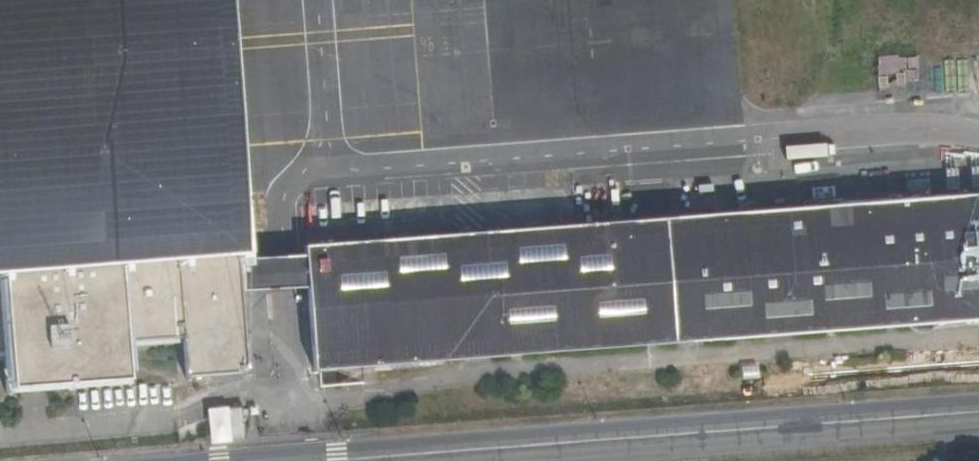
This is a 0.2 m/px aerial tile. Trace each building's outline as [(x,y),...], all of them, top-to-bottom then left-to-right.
[(0,272),(118,264),(239,255),(220,0),(0,0),(0,272)] [(906,203),(842,207),(304,246),(313,370),(978,320),(978,196),(906,203)] [(6,352),(9,388),(126,380),(124,343),(183,338),(186,381),(249,375),(239,255),(118,264),(0,272),(0,352),(6,352)] [(248,405),(206,406),(207,440),(250,439),(248,405)]
